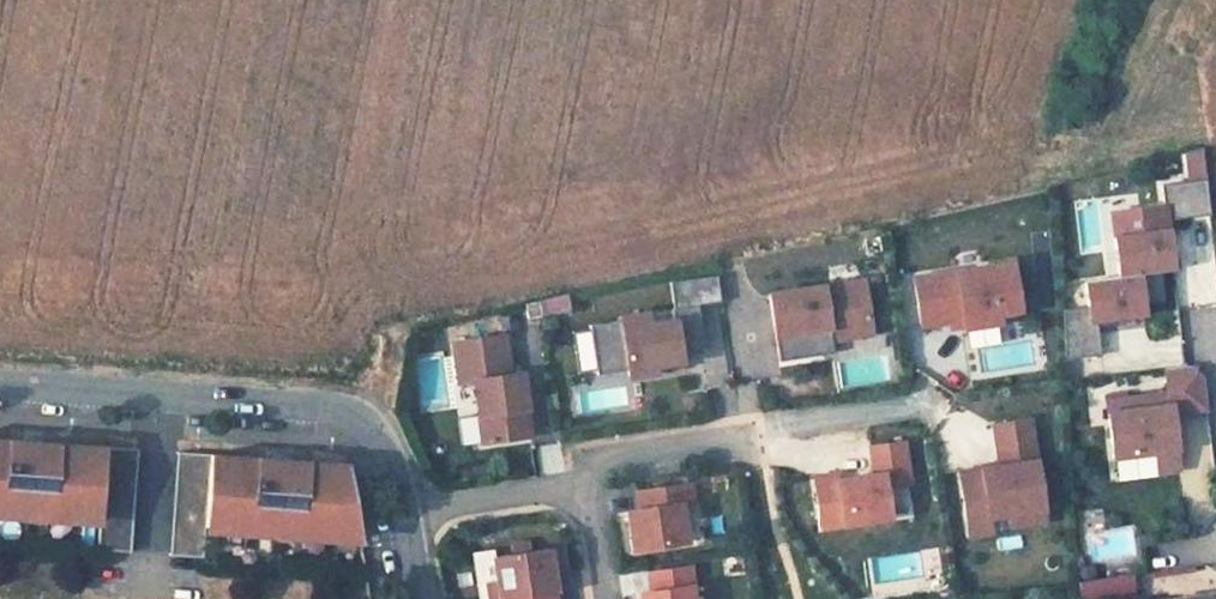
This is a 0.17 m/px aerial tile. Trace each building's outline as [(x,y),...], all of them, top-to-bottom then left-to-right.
[(1113,235),(1118,275),(1160,269),(1172,267),(1166,218),(1209,212),(1200,145),(1184,149),(1188,178),(1159,182),(1162,203),(1139,207),(1142,231),(1113,235)] [(1139,207),(1110,211),(1113,235),(1142,231),(1139,207)] [(1215,300),(1215,269),(1214,222),(1179,223),(1180,256),(1183,255),(1185,302),(1215,300)] [(1010,263),(913,278),(920,326),(948,321),(962,319),(963,328),(998,323),(997,314),(994,299),(1016,296),(1010,263)] [(1164,297),(1160,269),(1118,275),(1084,279),(1088,304),(1062,308),(1065,357),(1101,352),(1097,318),(1143,311),(1142,300),(1164,297)] [(864,281),(770,296),(780,363),(824,356),(822,342),(832,341),(872,335),(864,281)] [(541,301),(543,316),(572,312),(569,296),(541,301)] [(994,299),(997,314),(1019,311),(1016,296),(994,299)] [(619,318),(619,321),(588,326),(597,376),(627,371),(628,377),(654,373),(653,366),(665,365),(666,370),(681,368),(679,357),(704,353),(697,306),(671,310),(672,322),(646,326),(644,315),(619,318)] [(962,319),(948,321),(950,331),(963,328),(962,319)] [(508,376),(501,337),(451,345),(457,385),(472,383),(482,445),(529,437),(524,410),(520,410),(518,399),(522,394),(519,374),(508,376)] [(822,342),(824,356),(834,354),(832,341),(822,342)] [(1208,405),(1204,372),(1190,361),(1165,364),(1168,389),(1105,397),(1113,454),(1156,448),(1159,468),(1180,465),(1172,410),(1208,405)] [(1030,413),(994,418),(1000,459),(960,466),(970,530),(992,526),(990,512),(1011,508),(1033,505),(1028,478),(1040,476),(1030,413)] [(909,478),(902,435),(870,440),(875,469),(837,475),(836,468),(813,472),(821,522),(890,511),(885,482),(909,478)] [(0,437),(0,498),(3,498),(3,510),(55,513),(56,501),(78,502),(78,514),(101,516),(99,546),(134,547),(140,446),(58,441),(57,466),(8,463),(10,437),(0,437)] [(560,442),(536,446),(541,474),(565,470),(560,442)] [(260,452),(179,447),(173,551),(205,552),(207,522),(231,524),(231,512),(253,513),(253,525),(305,528),(306,517),(328,518),(328,530),(360,532),(347,457),(308,455),(307,480),(258,477),(260,452)] [(1033,505),(1011,508),(1013,520),(1046,514),(1040,476),(1028,478),(1033,505)] [(688,480),(634,488),(637,506),(626,508),(631,545),(685,537),(680,500),(691,498),(688,480)] [(78,502),(56,501),(55,513),(78,514),(78,502)] [(253,513),(231,512),(231,524),(253,525),(253,513)] [(328,518),(306,517),(305,528),(328,530),(328,518)] [(1093,568),(1142,561),(1136,526),(1087,533),(1093,568)] [(492,554),(497,578),(486,580),(489,598),(498,598),(553,591),(549,567),(561,564),(558,544),(492,554)] [(924,553),(875,556),(877,589),(855,591),(855,598),(926,594),(924,553)] [(647,569),(651,588),(638,590),(640,598),(692,598),(689,583),(692,582),(689,563),(647,569)] [(1134,570),(1080,578),(1083,598),(1115,598),(1138,596),(1134,570)] [(498,598),(554,598),(553,591),(498,598)]
